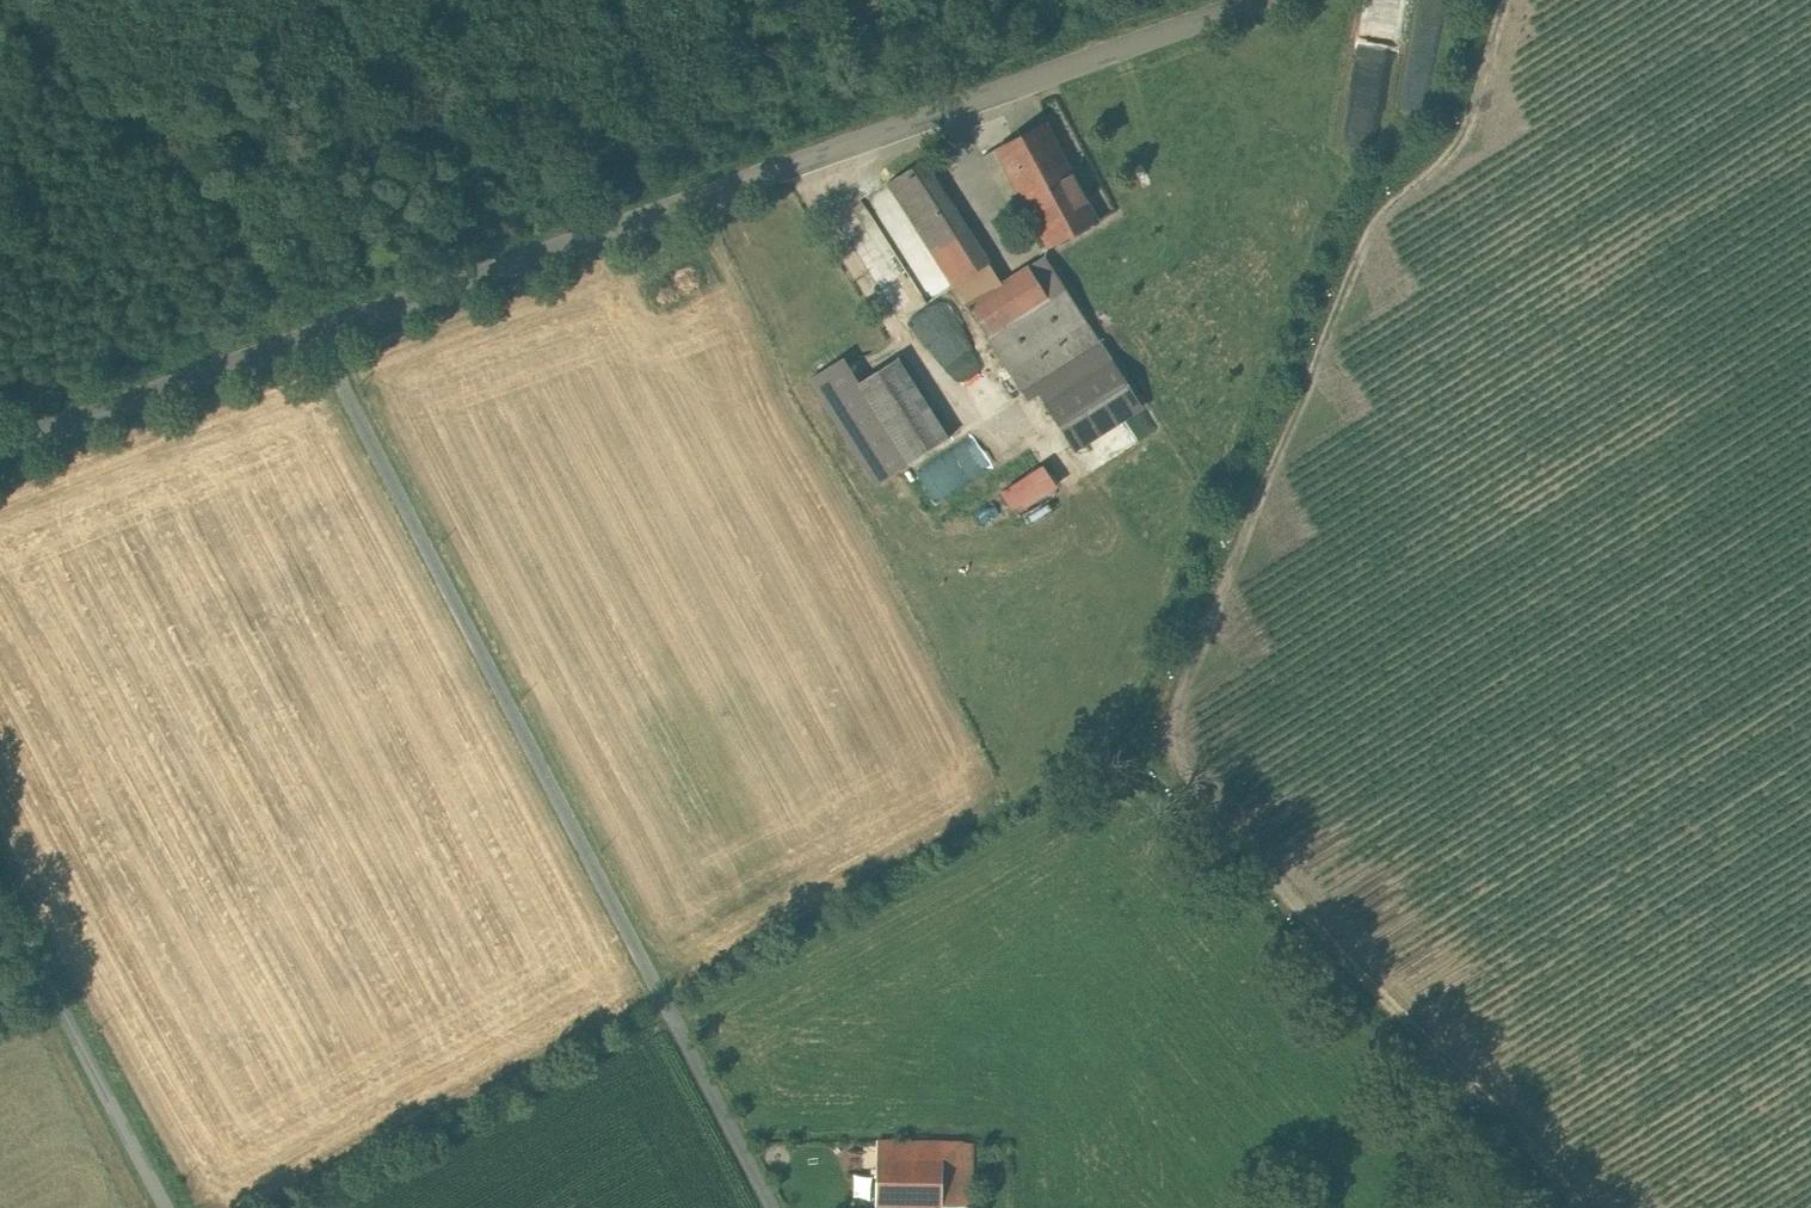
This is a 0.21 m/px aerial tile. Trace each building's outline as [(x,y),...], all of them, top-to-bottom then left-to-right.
[(1340,136),(1375,147),(1389,104),(1355,92),(1340,136)] [(1100,214),(1035,119),(989,150),(1054,245),(1100,214)] [(988,263),(923,159),(886,182),(952,285),(953,285),(988,263)] [(1065,287),(1044,255),(1028,265),(1049,298),(1065,287)] [(988,263),(953,285),(966,305),(1001,283),(988,263)] [(1001,283),(966,305),(970,312),(986,338),(1049,298),(1028,265),(1001,283)] [(1049,298),(986,338),(1007,370),(1033,353),(1086,319),(1065,287),(1049,298)] [(1033,353),(1007,370),(1020,391),(1099,341),(1086,319),(1033,353)] [(1099,341),(1020,391),(1027,401),(1039,394),(1045,403),(1112,361),(1099,341)] [(857,382),(908,463),(949,439),(897,357),(857,382)] [(842,358),(810,379),(876,484),(900,469),(908,463),(857,382),(842,358)] [(1112,361),(1045,403),(1073,448),(1140,405),(1112,361)] [(1012,511),(1052,483),(1036,459),(995,488),(1012,511)] [(972,1143),(876,1141),(875,1203),(971,1206),(972,1143)]
